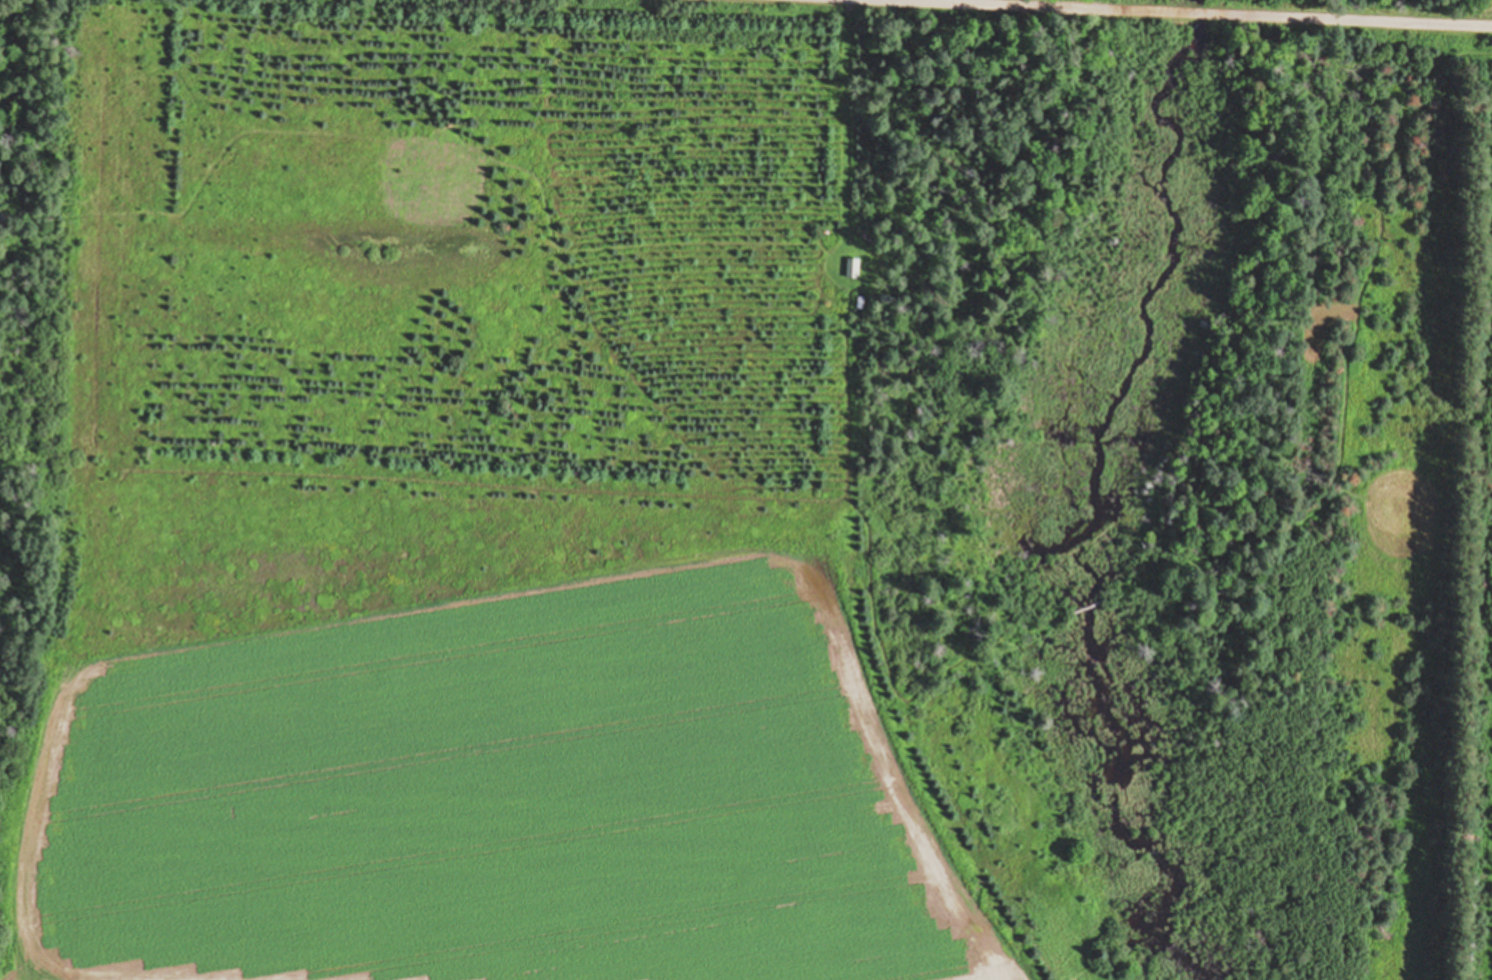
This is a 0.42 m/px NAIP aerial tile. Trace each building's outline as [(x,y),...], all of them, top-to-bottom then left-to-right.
[(847,258),(847,278),(859,278),(859,258),(847,258)]
